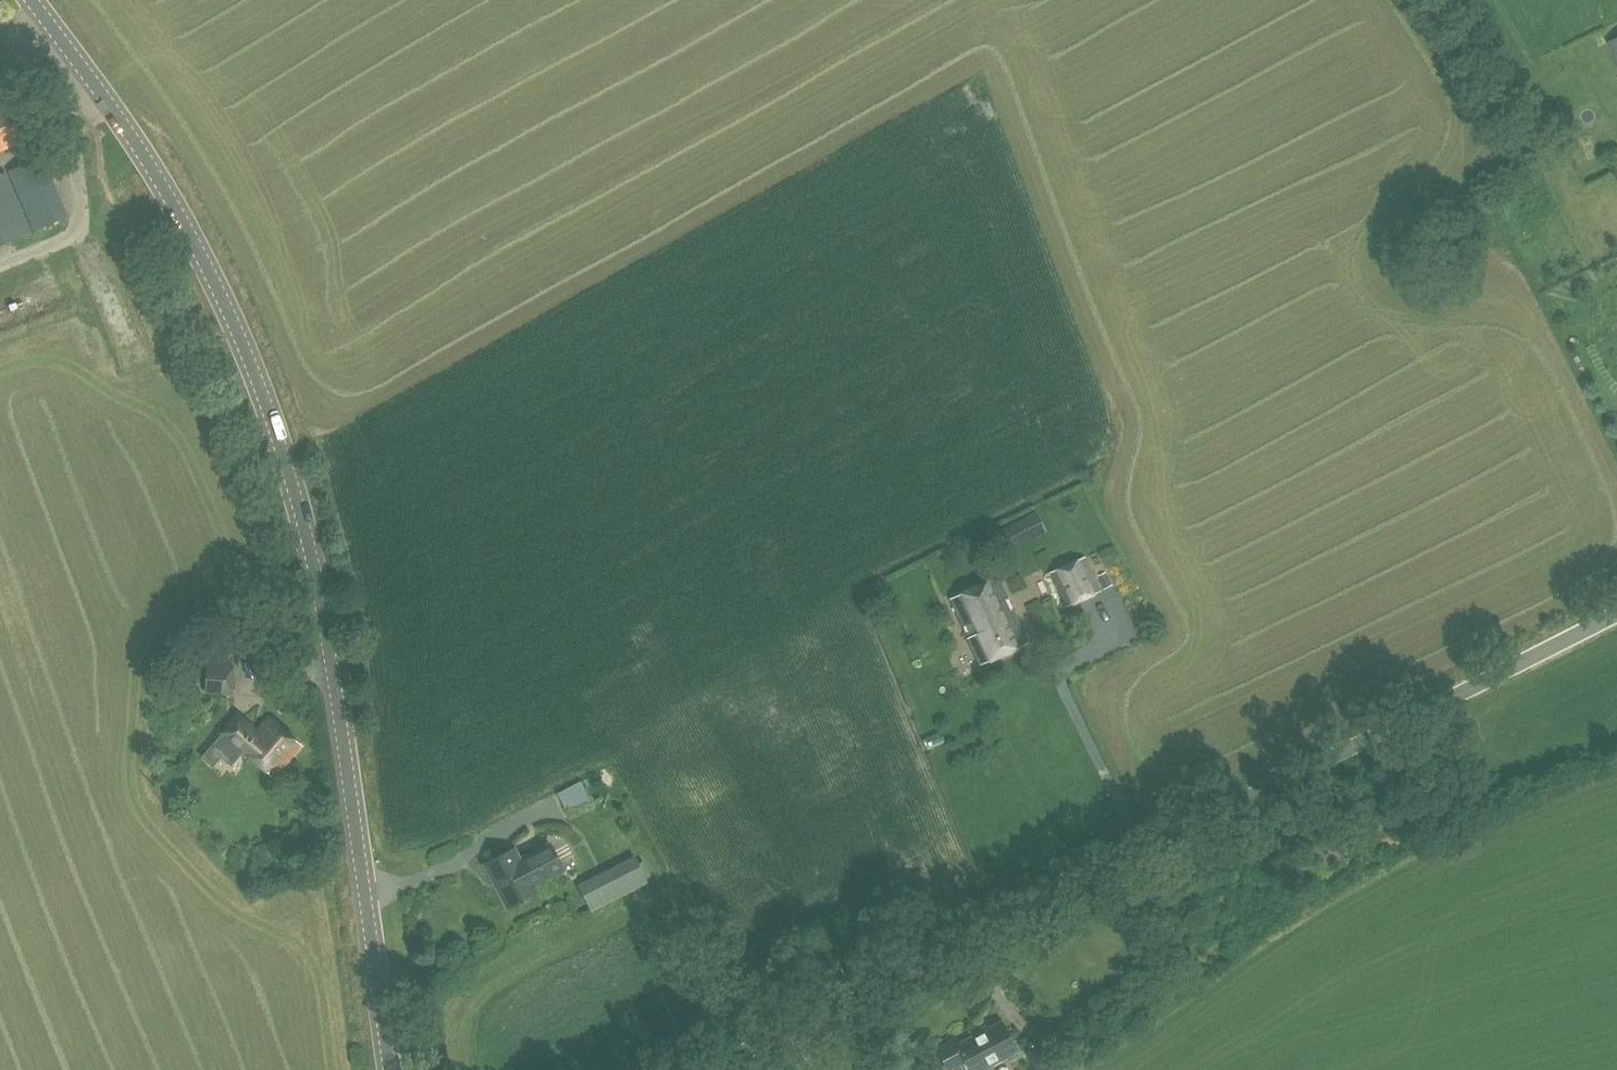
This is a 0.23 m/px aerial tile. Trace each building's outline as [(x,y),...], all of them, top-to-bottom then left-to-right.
[(1609,41),(1616,58),(1616,37),(1609,41)] [(32,137),(16,99),(0,106),(0,150),(32,137)] [(41,156),(0,174),(0,244),(67,215),(41,156)] [(1006,552),(1047,529),(1035,510),(995,531),(1006,552)] [(1100,590),(1084,557),(1050,572),(1066,606),(1100,590)] [(1112,583),(1107,571),(1097,576),(1103,588),(1112,583)] [(1028,642),(997,576),(951,598),(969,637),(968,637),(980,664),(1028,642)] [(1112,642),(1128,635),(1115,603),(1099,610),(1112,642)] [(208,651),(207,663),(204,692),(233,694),(235,665),(230,665),(230,653),(208,651)] [(274,777),(302,745),(270,717),(257,731),(237,713),(220,732),(213,739),(222,747),(229,740),(241,749),(274,777)] [(1429,776),(1421,760),(1409,766),(1416,782),(1429,776)] [(562,828),(579,822),(573,802),(556,808),(562,828)] [(564,869),(550,843),(519,860),(513,849),(486,864),(508,906),(536,892),(532,886),(564,869)] [(648,882),(635,856),(578,885),(591,911),(648,882)] [(965,1060),(970,1069),(993,1069),(990,1064),(1017,1050),(1002,1021),(958,1044),(955,1038),(937,1048),(948,1069),(965,1060)]
